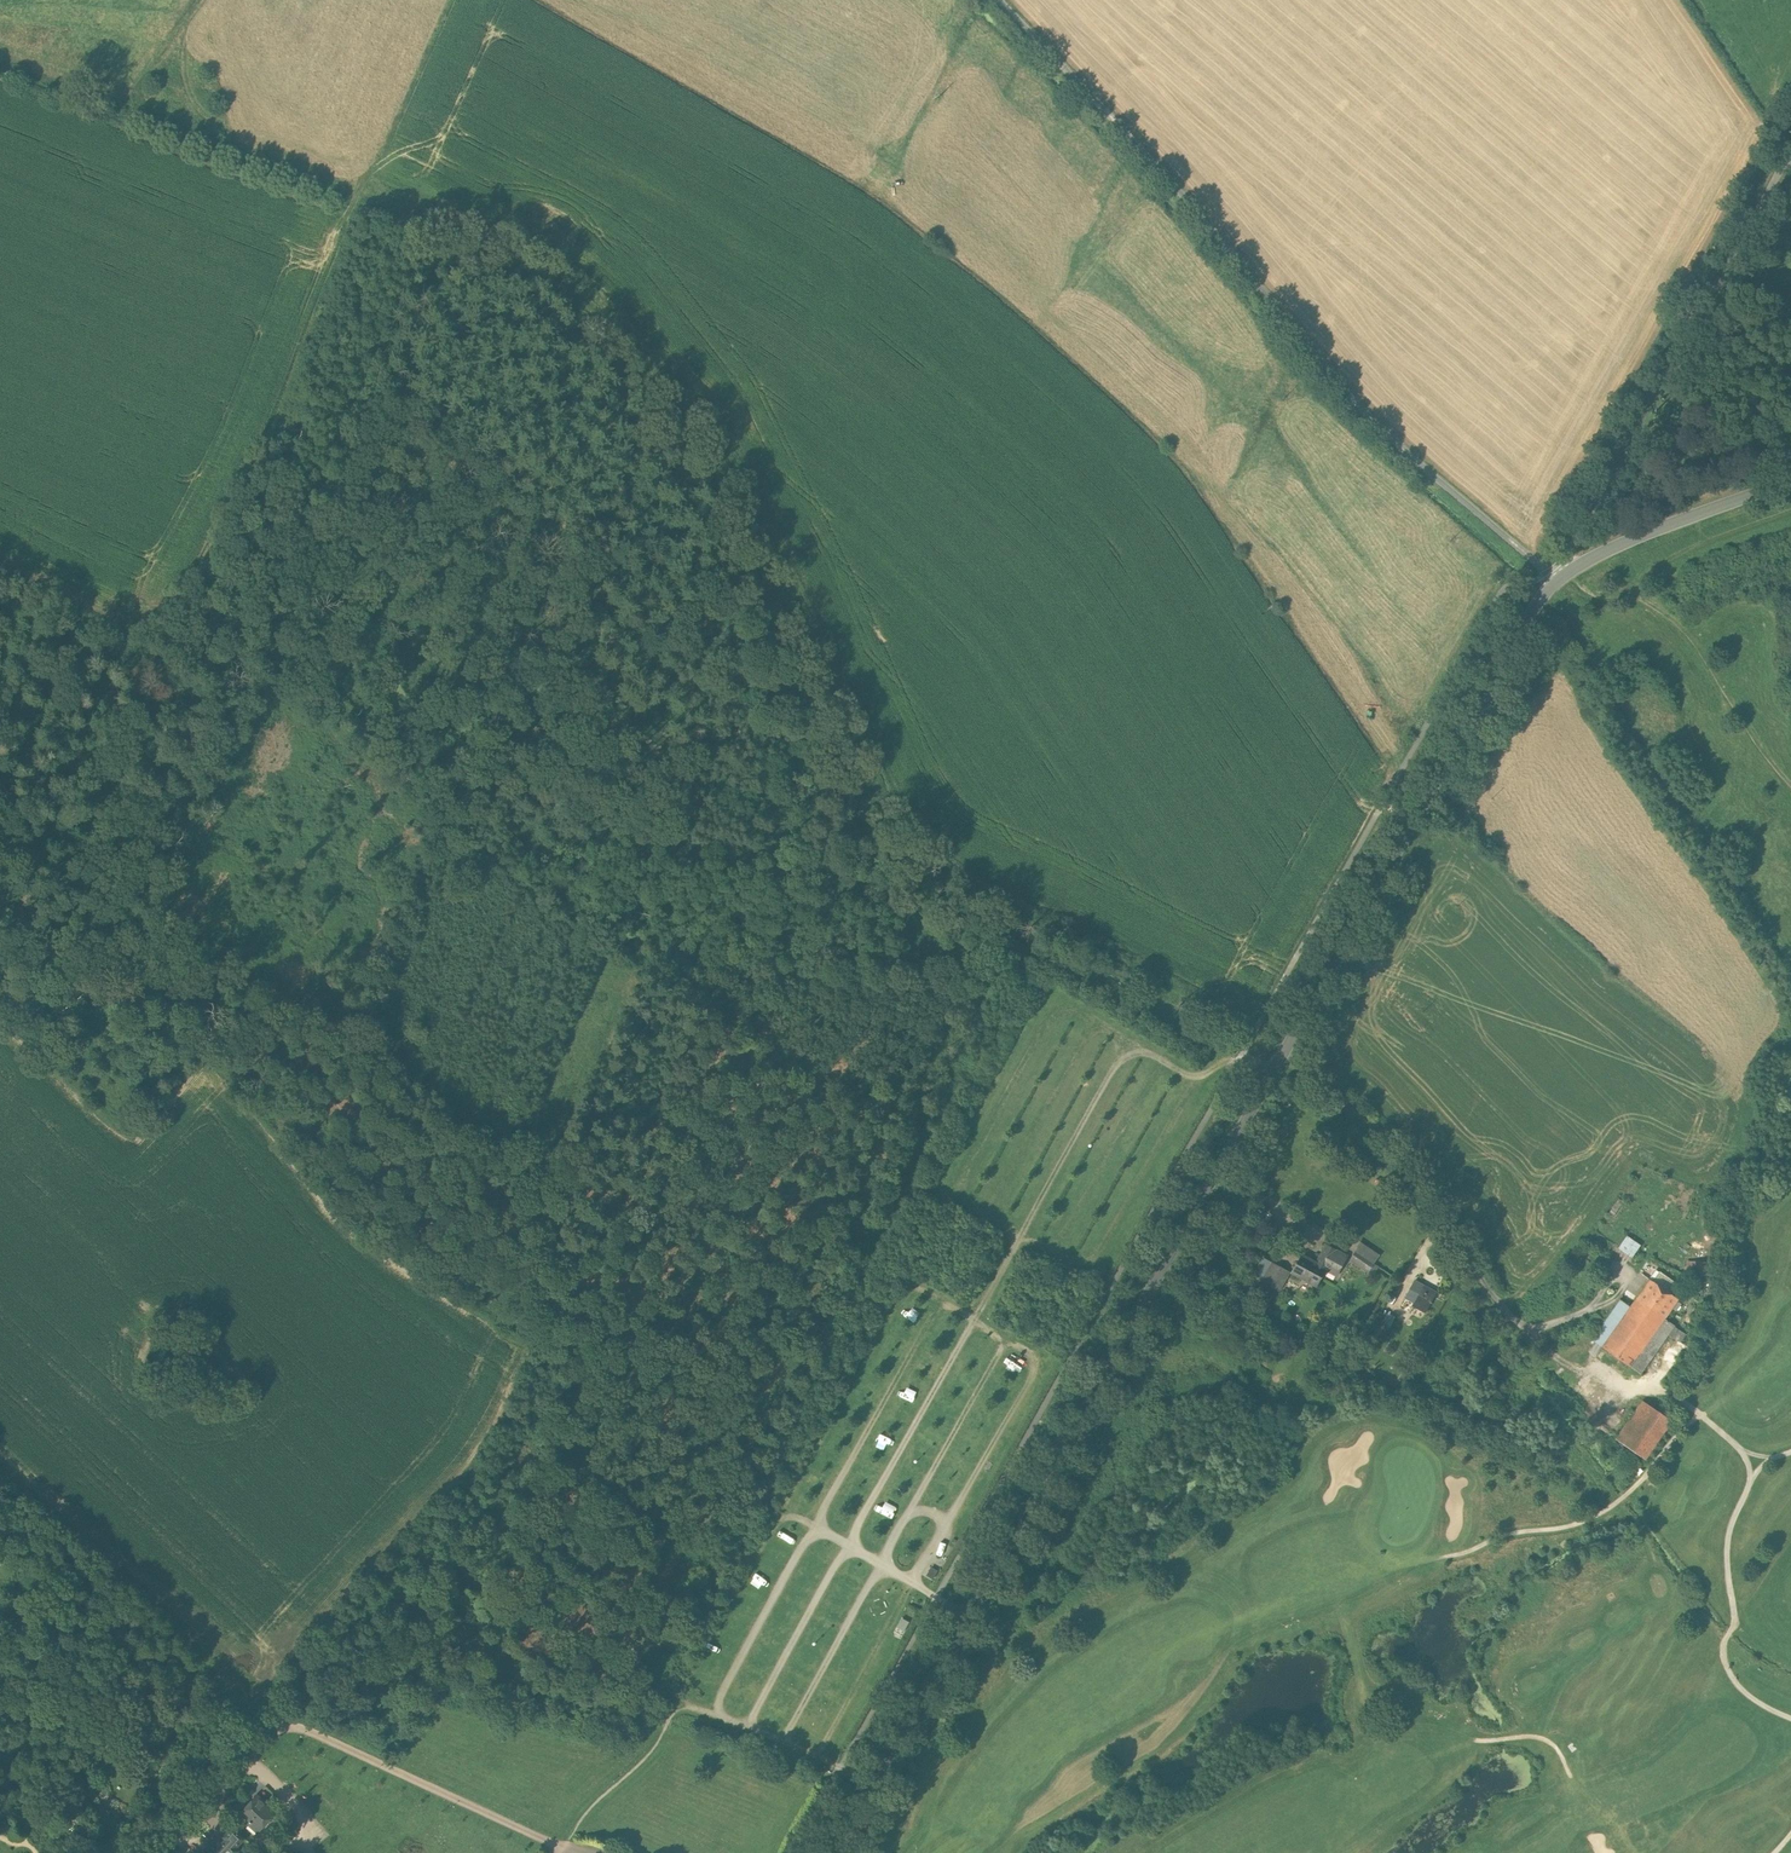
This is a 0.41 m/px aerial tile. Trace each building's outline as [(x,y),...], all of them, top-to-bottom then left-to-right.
[(1620,1248),(1635,1258),(1644,1244),(1629,1234),(1620,1248)] [(1316,1262),(1302,1254),(1292,1273),(1317,1287),(1321,1278),(1322,1279),(1323,1277),(1323,1276),(1327,1268),(1328,1266),(1339,1272),(1348,1256),(1337,1250),(1326,1244),(1316,1262)] [(1374,1263),(1356,1251),(1350,1259),(1369,1271),(1374,1263)] [(1688,1260),(1687,1273),(1706,1273),(1706,1260),(1688,1260)] [(1282,1268),(1273,1263),(1267,1276),(1275,1280),(1282,1268)] [(1282,1268),(1275,1280),(1281,1284),(1288,1271),(1282,1268)] [(1275,1280),(1267,1276),(1263,1282),(1278,1290),(1281,1284),(1275,1280)] [(1678,1299),(1650,1279),(1636,1299),(1664,1319),(1665,1318),(1678,1299)] [(1435,1293),(1415,1281),(1414,1280),(1405,1297),(1406,1298),(1406,1297),(1414,1302),(1412,1306),(1425,1313),(1427,1309),(1436,1292),(1435,1293)] [(1620,1299),(1592,1339),(1602,1347),(1631,1307),(1620,1299)] [(1631,1307),(1602,1347),(1640,1374),(1675,1325),(1665,1318),(1664,1319),(1636,1299),(1631,1307)] [(1395,1317),(1385,1311),(1379,1322),(1385,1325),(1390,1328),(1395,1317)] [(1385,1325),(1379,1322),(1375,1329),(1382,1332),(1385,1325)] [(1009,1356),(1005,1361),(1020,1373),(1024,1367),(1009,1356)] [(1670,1421),(1642,1401),(1629,1420),(1657,1440),(1670,1421)] [(1657,1440),(1629,1420),(1616,1439),(1644,1458),(1657,1440)] [(939,1569),(932,1565),(927,1574),(934,1578),(939,1569)] [(903,1617),(898,1626),(905,1630),(910,1621),(903,1617)] [(734,1690),(730,1702),(743,1705),(746,1694),(734,1690)] [(257,1831),(268,1820),(274,1813),(256,1796),(239,1814),(257,1831)] [(228,1812),(228,1813),(235,1819),(239,1815),(238,1814),(246,1806),(239,1800),(228,1812)] [(216,1848),(213,1852),(212,1852),(236,1852),(238,1851),(235,1848),(244,1839),(231,1827),(222,1836),(224,1839),(223,1841),(218,1846),(216,1848)]
